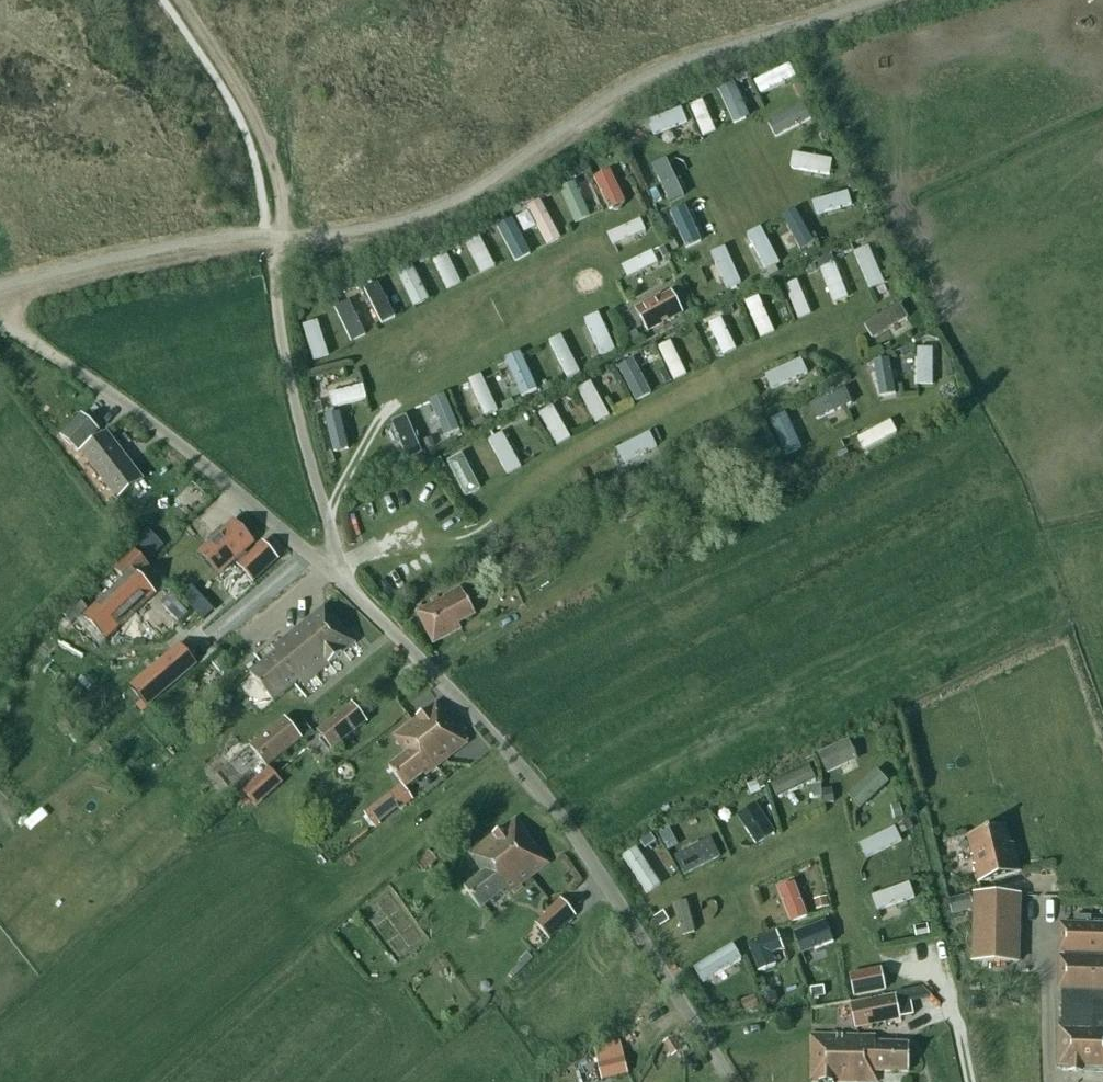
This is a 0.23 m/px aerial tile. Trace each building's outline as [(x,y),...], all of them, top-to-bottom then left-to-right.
[(760,96),(795,78),(788,65),(753,82),(760,96)] [(746,73),(736,77),(739,83),(748,79),(746,73)] [(748,119),(732,83),(716,90),(732,126),(748,119)] [(802,85),(796,88),(800,97),(806,95),(802,85)] [(696,93),(686,98),(689,104),(699,99),(696,93)] [(675,101),(663,106),(665,112),(677,108),(675,101)] [(717,132),(704,101),(691,106),(704,138),(717,132)] [(811,120),(803,105),(767,123),(775,139),(811,120)] [(689,123),(683,108),(648,122),(654,136),(689,123)] [(825,133),(820,136),(824,145),(829,142),(830,142),(825,133)] [(836,149),(830,151),(837,165),(843,162),(836,149)] [(830,177),(832,162),(793,155),(790,170),(830,177)] [(686,197),(668,160),(653,167),(671,204),(686,197)] [(610,211),(626,204),(611,171),(594,178),(610,211)] [(575,226),(591,219),(575,183),(560,189),(575,226)] [(854,184),(849,186),(854,195),(859,192),(854,184)] [(555,189),(544,195),(547,200),(557,194),(555,189)] [(656,189),(650,192),(655,202),(661,199),(656,189)] [(814,217),(851,206),(848,193),(811,203),(814,217)] [(548,247),(562,240),(541,201),(528,208),(548,247)] [(703,243),(687,207),(671,214),(687,250),(703,243)] [(812,244),(794,211),(780,218),(799,251),(812,244)] [(504,214),(494,219),(495,220),(497,225),(497,226),(508,221),(507,221),(505,215),(504,214)] [(516,263),(532,255),(513,219),(497,227),(516,263)] [(647,232),(642,220),(608,235),(613,247),(647,232)] [(778,264),(759,228),(745,236),(764,271),(778,264)] [(482,276),(496,269),(479,236),(465,244),(482,276)] [(874,236),(864,240),(866,246),(877,241),(874,236)] [(674,240),(669,243),(673,253),(679,250),(674,240)] [(457,242),(447,246),(450,252),(460,247),(457,242)] [(742,284),(726,247),(712,254),(728,290),(742,284)] [(664,248),(659,250),(664,260),(670,258),(664,248)] [(818,248),(808,254),(810,257),(820,252),(818,248)] [(884,285),(868,248),(853,255),(869,292),(884,285)] [(629,279),(659,264),(653,252),(623,267),(629,279)] [(448,292),(462,285),(447,254),(433,261),(448,292)] [(426,256),(417,260),(419,265),(429,261),(426,256)] [(830,256),(816,261),(819,269),(833,264),(830,256)] [(414,309),(430,301),(412,264),(396,272),(414,309)] [(833,306),(848,300),(835,265),(820,270),(833,306)] [(816,266),(805,270),(807,275),(818,271),(816,266)] [(776,268),(766,273),(769,278),(778,273),(776,268)] [(371,280),(361,285),(364,290),(374,285),(371,280)] [(799,322),(812,317),(797,282),(784,287),(799,322)] [(382,326),(396,318),(378,283),(364,290),(382,326)] [(662,299),(661,296),(635,310),(648,333),(683,314),(672,294),(662,299)] [(336,298),(330,301),(334,311),(340,308),(336,298)] [(762,340),(776,334),(760,298),(745,304),(762,340)] [(353,346),(368,339),(351,304),(336,311),(353,346)] [(871,342),(907,319),(898,306),(863,328),(871,342)] [(732,310),(722,314),(724,320),(734,315),(732,310)] [(304,312),(295,315),(298,323),(302,322),(305,316),(304,312)] [(601,358),(616,351),(599,314),(585,321),(601,358)] [(724,357),(737,351),(722,319),(709,326),(724,357)] [(329,358),(318,322),(303,327),(314,362),(329,358)] [(620,332),(613,335),(619,348),(625,345),(620,332)] [(636,333),(626,339),(630,346),(631,345),(640,340),(636,333)] [(568,379),(581,373),(562,337),(550,343),(568,379)] [(675,383),(688,377),(672,343),(659,349),(675,383)] [(889,343),(881,348),(883,352),(892,347),(889,343)] [(911,346),(901,351),(903,357),(913,352),(911,346)] [(916,387),(932,387),(932,350),(916,350),(916,387)] [(523,398),(539,391),(521,353),(505,360),(523,398)] [(653,395),(634,360),(619,369),(637,404),(653,395)] [(810,375),(803,360),(766,377),(772,391),(810,375)] [(895,396),(889,360),(873,363),(879,399),(895,396)] [(952,366),(946,367),(948,378),(953,377),(954,377),(952,366)] [(819,370),(815,372),(819,381),(823,379),(819,370)] [(618,373),(612,376),(617,385),(622,382),(618,373)] [(667,373),(662,376),(667,385),(672,383),(667,373)] [(485,418),(498,412),(482,376),(469,382),(485,418)] [(546,382),(538,385),(542,393),(550,390),(546,382)] [(597,426),(611,418),(592,384),(578,392),(597,426)] [(330,395),(333,408),(367,400),(363,387),(330,395)] [(833,387),(825,392),(827,395),(835,390),(833,387)] [(817,422),(854,405),(847,390),(810,407),(817,422)] [(565,392),(555,397),(558,402),(568,397),(565,392)] [(445,438),(460,432),(446,396),(430,402),(445,438)] [(512,402),(503,406),(505,412),(515,407),(512,402)] [(321,404),(314,405),(316,416),(324,415),(323,414),(321,404)] [(559,447),(571,440),(553,407),(541,414),(559,447)] [(347,451),(338,414),(325,418),(334,454),(347,451)] [(787,458),(804,451),(787,414),(771,422),(787,458)] [(118,504),(144,485),(109,437),(99,445),(94,439),(100,432),(82,415),(62,438),(80,454),(118,504)] [(423,455),(407,417),(391,424),(408,462),(423,455)] [(482,418),(473,423),(475,428),(475,429),(485,424),(485,423),(482,418)] [(896,435),(890,423),(856,440),(862,452),(896,435)] [(624,465),(658,448),(650,434),(617,451),(624,465)] [(522,470),(503,435),(489,442),(509,477),(522,470)] [(432,440),(424,443),(427,450),(435,447),(432,440)] [(846,451),(838,455),(840,460),(848,456),(849,456),(847,451),(846,451)] [(332,453),(327,455),(329,465),(335,463),(332,453)] [(481,491),(463,455),(447,463),(466,499),(481,491)] [(396,460),(389,464),(392,472),(408,467),(404,456),(403,456),(396,460)] [(789,464),(783,467),(788,476),(793,474),(789,464)] [(198,554),(197,555),(198,556),(218,577),(217,577),(218,578),(219,577),(235,562),(239,567),(246,561),(242,556),(254,545),(255,544),(255,543),(255,544),(235,522),(234,521),(233,522),(224,531),(224,530),(223,531),(210,543),(209,544),(198,554)] [(149,531),(137,542),(151,558),(163,546),(149,531)] [(239,567),(238,568),(253,584),(278,560),(264,544),(246,561),(239,567)] [(135,552),(115,571),(124,580),(83,619),(106,643),(156,595),(141,579),(152,569),(135,552)] [(434,643),(462,628),(459,623),(476,615),(462,587),(445,596),(445,597),(440,600),(438,597),(431,601),(433,604),(424,608),(422,605),(418,608),(420,611),(418,612),(434,643)] [(88,610),(77,600),(62,615),(72,626),(88,610)] [(304,686),(356,644),(326,606),(273,649),(277,654),(251,675),(275,703),(300,681),(304,686)] [(180,645),(130,687),(147,707),(197,665),(180,645)] [(460,724),(456,727),(438,703),(395,737),(408,754),(389,767),(405,788),(423,774),(426,778),(469,744),(461,734),(466,731),(460,724)] [(329,752),(367,722),(353,704),(318,731),(323,737),(320,740),(329,752)] [(268,766),(302,738),(285,718),(251,746),(268,766)] [(848,743),(820,755),(828,774),(841,768),(840,767),(855,760),(848,743)] [(815,759),(813,753),(804,757),(807,763),(815,759)] [(818,782),(811,767),(771,786),(778,800),(818,782)] [(269,769),(249,786),(258,796),(278,779),(278,780),(278,779),(269,769)] [(859,813),(888,786),(875,772),(846,799),(859,813)] [(761,780),(747,786),(748,787),(752,797),(761,793),(760,791),(765,789),(761,780)] [(821,786),(812,787),(813,800),(822,799),(821,786)] [(824,791),(823,792),(825,805),(834,803),(832,790),(824,791)] [(392,800),(373,816),(379,825),(399,809),(392,800)] [(900,805),(891,807),(895,820),(903,818),(900,805)] [(756,806),(739,817),(747,828),(745,829),(756,846),(774,833),(756,806)] [(683,849),(716,833),(709,819),(676,835),(683,849)] [(550,864),(517,820),(471,854),(485,874),(466,888),(481,909),(503,893),(506,897),(513,892),(515,894),(524,888),(522,885),(550,864)] [(909,822),(897,827),(901,835),(913,830),(909,822)] [(976,863),(980,881),(1021,871),(1015,842),(1010,843),(1006,825),(969,834),(974,854),(976,863)] [(659,835),(664,845),(674,840),(669,830),(659,835)] [(901,844),(894,830),(858,848),(865,862),(901,844)] [(645,850),(656,843),(651,836),(641,843),(645,850)] [(723,861),(712,841),(676,860),(686,880),(723,861)] [(661,887),(637,850),(622,859),(647,896),(661,887)] [(429,853),(416,865),(424,873),(437,861),(429,853)] [(810,920),(796,885),(779,892),(793,926),(810,920)] [(876,915),(914,901),(909,886),(870,900),(876,915)] [(977,896),(975,962),(1019,963),(1021,897),(977,896)] [(971,898),(950,903),(952,915),(974,910),(971,898)] [(562,899),(546,914),(549,917),(539,926),(551,939),(577,916),(562,899)] [(827,899),(815,902),(817,911),(829,909),(827,899)] [(697,935),(688,903),(674,907),(683,939),(697,935)] [(664,914),(655,919),(661,927),(669,922),(664,914)] [(1058,1026),(1057,1070),(1061,1070),(1061,1068),(1102,1069),(1102,925),(1091,925),(1091,917),(1076,917),(1075,925),(1061,924),(1060,954),(1065,954),(1065,958),(1060,958),(1059,991),(1063,991),(1062,1026),(1058,1026)] [(826,923),(795,935),(795,936),(802,953),(815,948),(815,950),(834,943),(826,923)] [(927,927),(915,929),(917,938),(930,935),(928,927),(927,927)] [(777,934),(748,945),(759,973),(776,967),(771,955),(783,950),(777,934)] [(705,987),(743,963),(733,947),(695,971),(705,987)] [(855,997),(885,991),(881,971),(851,977),(855,997)] [(824,988),(811,990),(812,998),(825,997),(824,988)] [(775,994),(763,997),(765,1005),(777,1002),(775,994)] [(900,1021),(895,995),(850,1004),(856,1029),(900,1021)] [(755,999),(743,1004),(746,1012),(758,1007),(755,999)] [(858,1037),(812,1036),(811,1081),(858,1081),(858,1037)] [(858,1081),(877,1081),(877,1073),(909,1073),(909,1045),(875,1044),(875,1037),(858,1037),(858,1081)] [(682,1050),(674,1038),(664,1044),(672,1057),(682,1050)] [(599,1064),(603,1081),(628,1075),(624,1058),(599,1064)] [(570,1061),(556,1069),(560,1076),(574,1067),(570,1061)]
